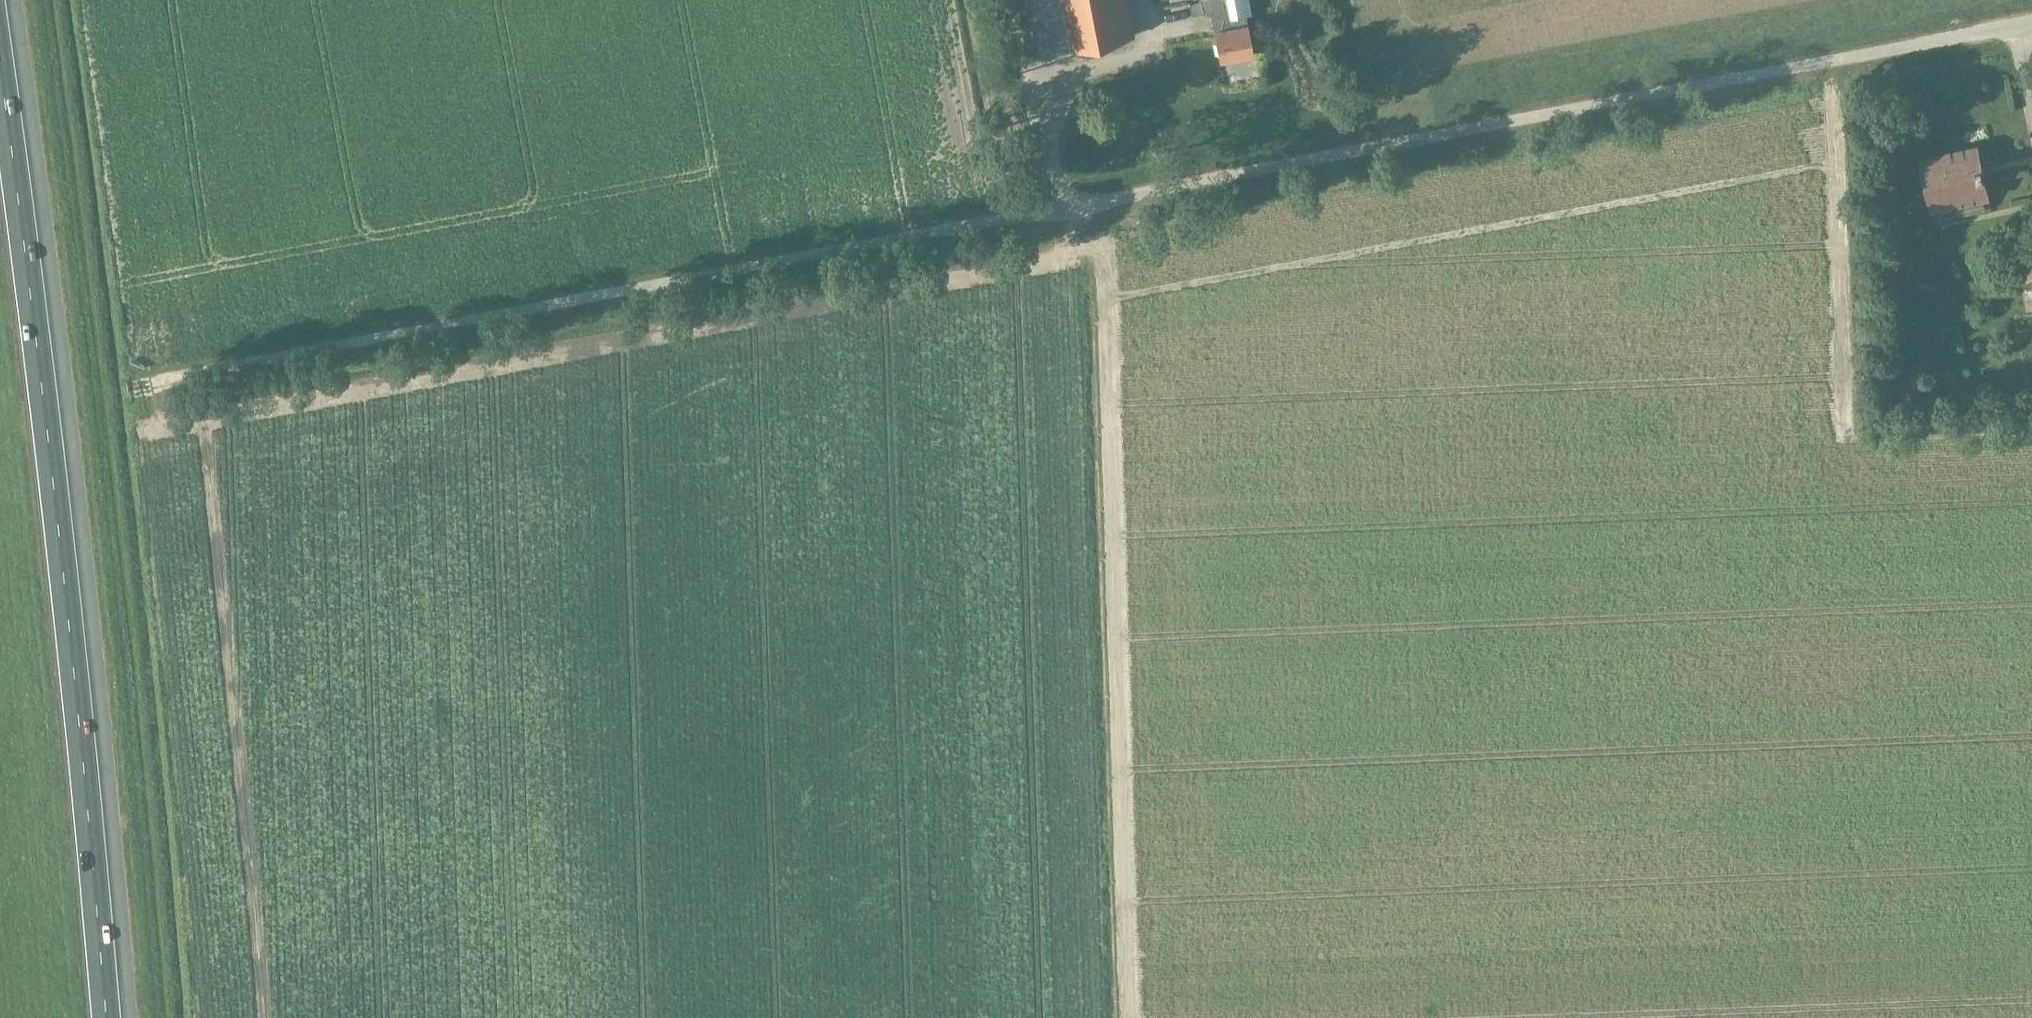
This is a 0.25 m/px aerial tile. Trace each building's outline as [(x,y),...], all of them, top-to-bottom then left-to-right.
[(1039,54),(1135,35),(1128,0),(1028,0),(1039,54)] [(1245,14),(1251,12),(1249,0),(1198,0),(1189,2),(1191,15),(1209,11),(1219,59),(1253,53),(1245,14)] [(1947,160),(1926,164),(1934,202),(1955,198),(1955,202),(1985,196),(1983,183),(1982,179),(1985,178),(1983,166),(1979,167),(1976,150),(1946,156),(1947,160)]
